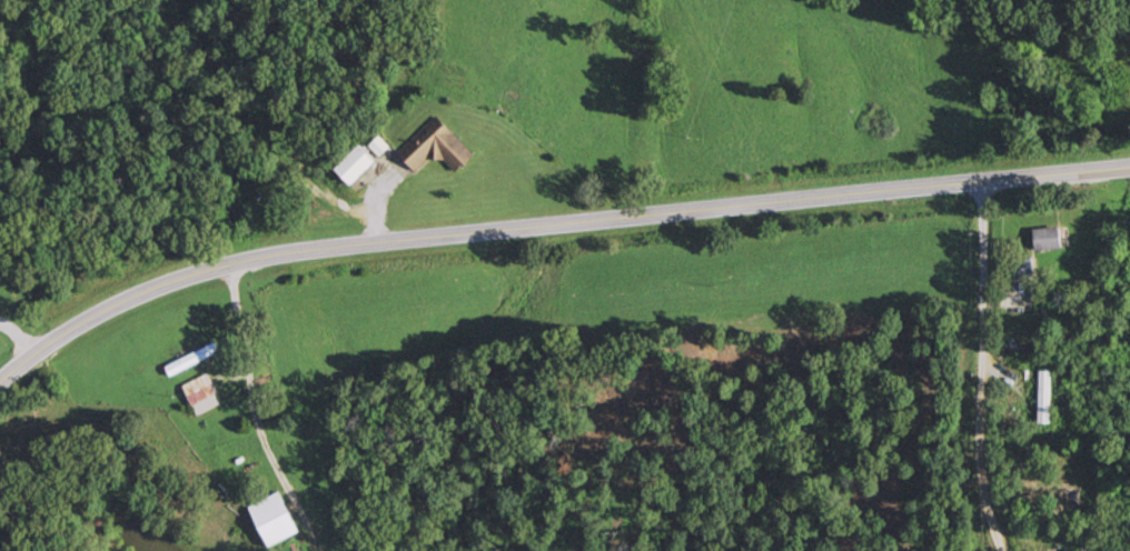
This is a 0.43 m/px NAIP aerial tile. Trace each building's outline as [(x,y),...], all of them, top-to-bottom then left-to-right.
[(399,151),(417,171),(436,153),(456,174),(476,156),(438,115),(399,151)] [(376,161),(360,144),(335,169),(351,185),(376,161)] [(1034,228),(1036,250),(1064,248),(1062,226),(1034,228)] [(165,363),(169,374),(221,354),(217,344),(165,363)] [(1039,418),(1051,418),(1051,369),(1039,369),(1039,418)] [(183,386),(198,415),(222,404),(207,374),(183,386)] [(269,547),(301,532),(282,491),(250,506),(269,547)]
